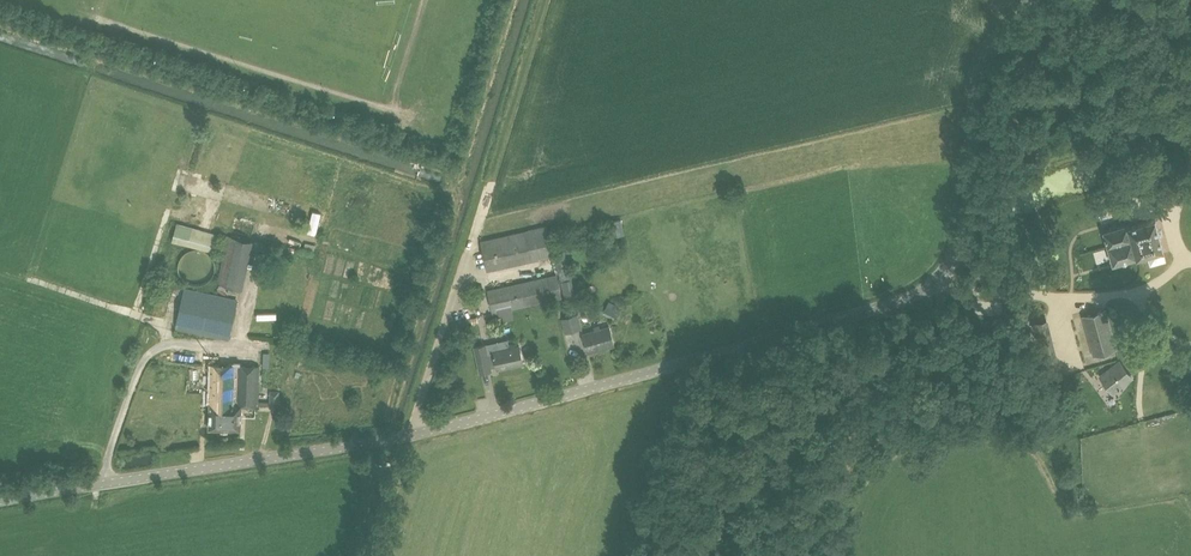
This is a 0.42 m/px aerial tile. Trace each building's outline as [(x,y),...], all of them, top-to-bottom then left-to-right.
[(310,232),(320,235),(327,212),(316,210),(310,232)] [(620,219),(613,221),(617,236),(624,234),(620,219)] [(1103,231),(1112,263),(1163,250),(1155,219),(1128,226),(1127,224),(1103,231)] [(220,235),(176,223),(172,240),(215,253),(220,235)] [(546,225),(480,240),(487,271),(553,256),(546,225)] [(218,253),(223,254),(217,283),(243,290),(253,241),(222,233),(218,253)] [(195,249),(191,249),(187,251),(184,254),(181,257),(179,260),(178,264),(178,269),(179,273),(180,276),(183,280),(186,283),(190,285),(194,286),(198,286),(202,285),(206,283),(209,281),(212,278),(214,274),(215,270),(215,266),(214,262),(213,258),(210,255),(207,252),(203,250),(199,249),(195,249)] [(555,261),(566,259),(565,251),(554,253),(555,261)] [(570,279),(566,259),(555,261),(558,274),(559,273),(561,280),(570,279)] [(562,298),(556,273),(487,289),(492,313),(562,298)] [(572,278),(570,279),(561,280),(560,281),(564,297),(575,294),(572,278)] [(185,289),(177,326),(228,337),(236,300),(185,289)] [(621,307),(608,302),(604,311),(617,317),(621,307)] [(1117,349),(1106,309),(1081,316),(1092,356),(1117,349)] [(578,313),(568,316),(572,331),(582,328),(578,313)] [(1039,377),(1055,375),(1047,324),(1031,326),(1039,377)] [(588,351),(614,344),(609,327),(583,334),(588,351)] [(487,353),(485,344),(475,346),(480,373),(491,370),(490,368),(497,366),(497,369),(523,363),(519,345),(493,351),(494,352),(487,353)] [(178,361),(191,361),(192,352),(178,352),(178,361)] [(1098,376),(1113,395),(1134,378),(1120,360),(1098,376)] [(236,398),(259,399),(260,366),(208,363),(207,403),(210,403),(209,428),(229,429),(230,415),(224,414),(223,404),(220,403),(220,401),(236,402),(236,398)] [(199,369),(189,368),(189,378),(198,378),(199,369)] [(259,401),(259,399),(236,398),(236,402),(220,401),(220,403),(223,404),(224,414),(230,415),(229,429),(240,430),(241,405),(259,405),(269,406),(279,407),(279,391),(270,391),(269,402),(259,401)]
